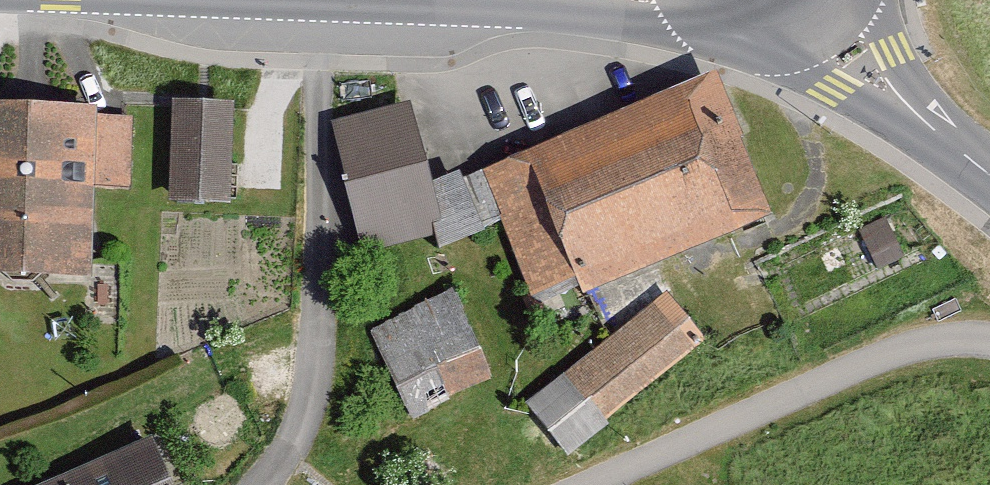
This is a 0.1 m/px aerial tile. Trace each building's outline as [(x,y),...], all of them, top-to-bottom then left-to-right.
[(745,147),(716,79),(476,180),(528,302),(574,283),(582,303),(769,224),(738,150),(745,147)] [(229,206),(232,108),(172,106),(169,204),(229,206)] [(459,177),(430,189),(408,107),(327,129),(362,257),(434,237),(441,253),(484,235),(459,177)] [(94,110),(0,108),(0,279),(92,281),(94,198),(129,199),(130,125),(94,125),(94,110)] [(489,382),(451,299),(369,337),(410,426),(450,408),(446,401),(489,382)] [(701,346),(662,300),(526,414),(566,461),(701,346)] [(150,445),(58,484),(167,484),(150,445)]
